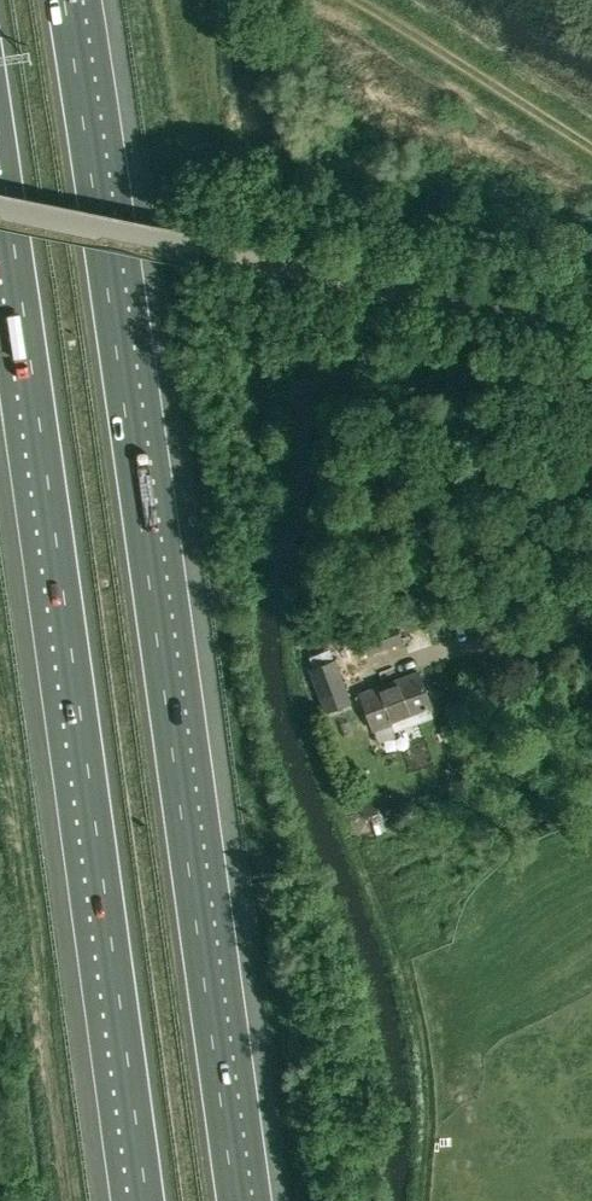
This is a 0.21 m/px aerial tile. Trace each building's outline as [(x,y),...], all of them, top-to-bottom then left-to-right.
[(337,628),(342,643),(357,637),(352,622),(337,628)] [(368,655),(384,649),(377,631),(361,637),(368,655)] [(351,702),(335,659),(313,667),(328,710),(351,702)] [(431,716),(428,708),(431,707),(419,672),(359,693),(372,728),(391,721),(394,729),(431,716)] [(376,793),(361,798),(368,817),(382,812),(388,809),(382,791),(376,793)]
